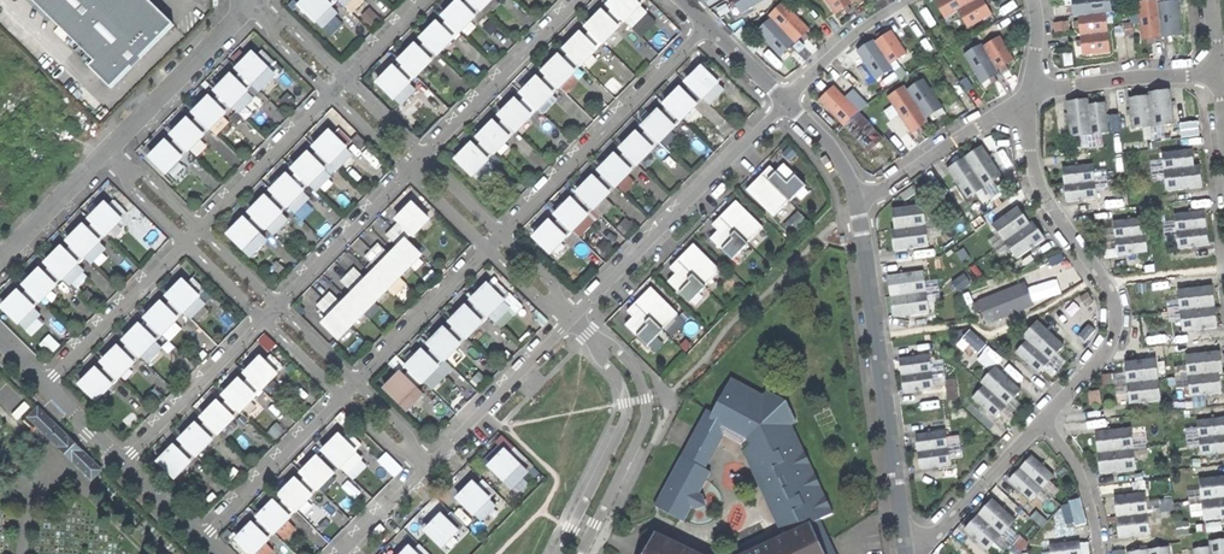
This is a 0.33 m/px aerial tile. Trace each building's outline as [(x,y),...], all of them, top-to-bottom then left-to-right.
[(97,62),(91,68),(112,89),(175,26),(148,0),(35,0),(97,62)] [(300,7),(318,25),(319,24),(335,9),(335,8),(327,0),(307,0),(300,7)] [(443,17),(461,35),(465,32),(475,21),(479,18),(461,0),(460,0),(451,9),(443,17)] [(483,14),(485,12),(497,0),(469,0),(483,14)] [(498,0),(497,0),(485,12),(490,17),(503,5),(498,0)] [(626,24),(627,23),(643,7),(642,6),(636,0),(615,0),(608,6),(626,24)] [(734,1),(729,4),(731,6),(732,9),(737,6),(742,14),(765,0),(734,0),(734,1)] [(835,14),(843,9),(846,13),(849,11),(851,10),(848,5),(855,0),(825,0),(835,14)] [(935,1),(945,19),(958,11),(977,0),(937,0),(935,1)] [(983,2),(982,0),(977,0),(958,11),(969,28),(991,15),(986,7),(983,2)] [(1071,7),(1073,18),(1077,17),(1105,13),(1111,13),(1110,0),(1071,0),(1071,7)] [(1141,39),(1151,38),(1161,37),(1158,3),(1157,0),(1146,0),(1136,1),(1141,39)] [(1178,1),(1158,3),(1161,37),(1171,35),(1182,34),(1178,1)] [(772,20),(757,33),(780,57),(787,51),(791,55),(793,53),(795,51),(791,46),(801,37),(805,41),(807,39),(809,37),(805,33),(809,30),(784,3),(769,17),(772,20)] [(363,15),(373,26),(382,18),(372,7),(363,15)] [(650,14),(643,7),(627,23),(634,29),(650,14)] [(340,15),(335,9),(319,24),(325,29),(340,15)] [(587,28),(604,46),(621,29),(604,11),(595,20),(587,28)] [(1105,13),(1077,17),(1079,26),(1080,36),(1107,32),(1105,13)] [(480,26),(475,21),(465,32),(469,36),(480,26)] [(430,30),(421,39),(439,57),(443,54),(453,43),(456,40),(438,22),(430,30)] [(742,27),(735,34),(755,53),(761,46),(742,27)] [(884,37),(879,40),(875,43),(890,64),(907,53),(892,32),(884,37)] [(876,35),(879,40),(884,37),(881,32),(879,34),(876,35)] [(1110,52),(1107,32),(1080,36),(1081,47),(1082,56),(1110,52)] [(565,50),(583,68),(600,50),(583,33),(573,42),(565,50)] [(983,47),(997,70),(1001,67),(1006,64),(1010,62),(1014,60),(1001,37),(983,47)] [(874,41),(870,44),(865,47),(857,52),(876,80),(893,69),(890,64),(875,43),(874,41)] [(457,47),(453,43),(443,54),(447,58),(457,47)] [(408,53),(400,62),(418,79),(435,62),(417,44),(408,53)] [(989,80),(994,77),(999,74),(997,70),(983,47),(982,45),(965,55),(981,84),(986,82),(989,80)] [(245,62),(238,69),(255,87),(272,70),(255,52),(245,62)] [(544,72),(561,90),(579,73),(561,55),(553,63),(544,72)] [(714,64),(708,70),(721,82),(726,77),(714,64)] [(686,83),(704,101),(705,100),(720,85),(722,84),(721,82),(708,70),(704,66),(694,75),(686,83)] [(386,76),(378,84),(396,102),(397,101),(412,86),(413,84),(395,67),(386,76)] [(279,76),(272,70),(255,87),(261,93),(279,76)] [(604,83),(616,94),(625,84),(614,73),(604,83)] [(223,84),(216,92),(234,110),(235,109),(250,93),(251,92),(233,74),(223,84)] [(522,94),(539,112),(541,111),(555,97),(557,96),(539,77),(530,86),(522,94)] [(965,79),(959,83),(966,93),(972,89),(965,79)] [(908,90),(926,118),(930,116),(935,113),(938,111),(942,108),(924,80),(908,90)] [(727,92),(720,85),(705,100),(712,107),(727,92)] [(418,92),(412,86),(397,101),(403,106),(418,92)] [(822,90),(826,95),(831,90),(827,86),(825,88),(822,90)] [(835,87),(831,90),(826,95),(820,100),(868,152),(875,146),(879,142),(883,138),(835,87)] [(665,106),(683,123),(686,120),(697,110),(700,106),(682,88),(674,96),(665,106)] [(929,122),(926,118),(908,90),(890,101),(912,134),(916,131),(921,128),(929,122)] [(1132,128),(1142,127),(1164,125),(1174,124),(1170,91),(1160,92),(1149,93),(1149,97),(1142,97),(1129,99),(1132,128)] [(256,99),(250,93),(235,109),(241,114),(256,99)] [(202,106),(194,114),(211,132),(229,115),(212,97),(202,106)] [(560,102),(555,97),(541,111),(545,115),(560,102)] [(500,117),(518,135),(535,118),(517,100),(510,107),(500,117)] [(1070,137),(1081,136),(1102,133),(1108,132),(1105,104),(1097,105),(1089,105),(1088,100),(1076,101),(1067,102),(1070,137)] [(643,128),(661,146),(663,143),(674,132),(678,128),(660,110),(652,119),(643,128)] [(704,117),(697,110),(686,120),(693,127),(704,117)] [(935,113),(930,116),(933,121),(938,117),(935,113)] [(180,129),(173,137),(190,154),(207,137),(190,120),(180,129)] [(487,130),(479,139),(496,156),(501,152),(507,145),(514,139),(496,121),(487,130)] [(1165,138),(1164,125),(1142,127),(1144,141),(1165,138)] [(342,130),(336,135),(348,147),(354,142),(342,130)] [(314,148),(332,166),(334,165),(349,150),(350,149),(348,147),(336,135),(332,131),(322,140),(314,148)] [(621,149),(639,167),(656,150),(638,132),(630,141),(621,149)] [(680,138),(674,132),(663,143),(669,149),(680,138)] [(1103,147),(1102,133),(1081,136),(1082,149),(1103,147)] [(160,149),(151,158),(169,177),(186,160),(168,141),(160,149)] [(883,146),(879,142),(875,146),(879,150),(881,148),(883,146)] [(465,152),(456,160),(474,179),(475,178),(491,163),(492,162),(474,144),(465,152)] [(511,149),(507,145),(501,152),(504,155),(511,149)] [(967,199),(975,193),(993,182),(1002,176),(982,147),(974,153),(957,164),(947,170),(967,199)] [(355,156),(349,150),(334,165),(339,171),(355,156)] [(1163,153),(1163,159),(1166,181),(1167,191),(1201,187),(1200,176),(1199,165),(1193,166),(1192,158),(1191,150),(1163,153)] [(293,170),(311,188),(313,187),(328,172),(329,171),(311,152),(302,161),(293,170)] [(599,172),(617,190),(619,187),(631,176),(635,172),(617,154),(608,163),(599,172)] [(1152,182),(1166,181),(1163,159),(1150,161),(1152,182)] [(497,169),(491,163),(475,178),(481,184),(497,169)] [(786,165),(778,173),(779,174),(780,175),(790,185),(798,177),(786,165)] [(1095,192),(1093,171),(1092,165),(1063,168),(1064,177),(1066,194),(1067,202),(1096,199),(1095,192)] [(769,171),(765,176),(771,182),(779,174),(778,173),(773,168),(769,171)] [(1093,171),(1095,192),(1109,191),(1106,170),(1093,171)] [(333,178),(328,172),(313,187),(318,193),(333,178)] [(271,192),(290,210),(291,209),(306,194),(307,192),(289,174),(280,183),(271,192)] [(780,175),(779,174),(771,182),(791,202),(807,187),(798,177),(790,185),(780,175)] [(577,194),(595,212),(597,210),(608,199),(613,194),(595,176),(586,185),(577,194)] [(638,183),(631,176),(619,187),(627,195),(638,183)] [(756,184),(749,191),(775,218),(791,202),(771,182),(765,176),(756,184)] [(1001,193),(993,182),(975,193),(983,204),(1001,193)] [(913,186),(901,195),(905,201),(918,192),(913,186)] [(312,199),(306,194),(291,209),(297,214),(312,199)] [(250,214),(268,231),(270,230),(285,215),(286,214),(268,196),(260,204),(250,214)] [(565,207),(556,216),(574,234),(578,230),(586,222),(591,216),(574,199),(565,207)] [(615,206),(608,199),(597,210),(604,218),(615,206)] [(117,202),(112,207),(125,220),(130,215),(117,202)] [(729,211),(722,218),(738,233),(749,244),(765,228),(738,202),(729,211)] [(90,220),(108,238),(126,221),(125,220),(112,207),(107,203),(99,211),(90,220)] [(412,236),(415,239),(433,221),(415,203),(404,214),(397,221),(400,224),(412,236)] [(927,237),(924,216),(923,205),(914,206),(893,209),(896,229),(892,230),(894,242),(895,251),(928,247),(927,237)] [(993,225),(999,233),(1011,251),(1017,259),(1044,240),(1039,232),(1032,222),(1029,224),(1022,214),(1017,208),(993,225)] [(787,224),(798,233),(809,220),(798,210),(787,224)] [(1175,214),(1176,221),(1178,242),(1179,248),(1208,245),(1206,234),(1205,220),(1204,211),(1175,214)] [(924,216),(927,237),(940,235),(937,214),(924,216)] [(290,221),(285,215),(270,230),(275,236),(290,221)] [(238,226),(229,235),(245,252),(263,235),(246,218),(238,226)] [(713,239),(725,251),(736,241),(733,238),(738,233),(722,218),(714,226),(720,232),(717,235),(713,239)] [(1114,225),(1115,228),(1117,249),(1117,252),(1118,255),(1147,252),(1143,218),(1114,221),(1114,225)] [(543,230),(534,239),(552,256),(555,253),(564,244),(570,238),(552,221),(543,230)] [(1165,243),(1178,242),(1176,221),(1163,222),(1165,243)] [(591,227),(586,222),(578,230),(583,235),(591,227)] [(400,224),(395,229),(407,241),(408,240),(412,236),(400,224)] [(76,234),(68,242),(86,261),(88,259),(103,245),(104,244),(86,225),(76,234)] [(1104,251),(1117,249),(1115,228),(1101,229),(1104,251)] [(388,236),(400,248),(407,241),(395,229),(391,233),(388,236)] [(736,241),(725,251),(734,260),(750,245),(749,244),(738,233),(733,238),(736,241)] [(1000,258),(1011,251),(999,233),(988,241),(1000,258)] [(270,242),(263,235),(245,252),(252,259),(270,242)] [(425,257),(408,240),(407,241),(400,248),(395,253),(413,270),(425,257)] [(377,247),(373,251),(385,263),(392,256),(380,244),(377,247)] [(569,248),(564,244),(555,253),(560,257),(569,248)] [(109,250),(103,245),(88,259),(93,265),(109,250)] [(680,261),(695,276),(707,287),(723,271),(696,245),(687,254),(680,261)] [(56,256),(47,264),(65,282),(66,281),(81,266),(82,265),(64,247),(56,256)] [(367,258),(379,269),(385,263),(373,251),(370,255),(367,258)] [(392,256),(385,263),(403,280),(413,270),(395,253),(392,256)] [(671,283),(683,295),(693,284),(690,282),(695,276),(680,261),(672,269),(678,275),(676,278),(671,283)] [(379,269),(373,275),(391,292),(403,280),(385,263),(379,269)] [(88,272),(81,266),(66,281),(72,288),(88,272)] [(24,286),(43,305),(60,287),(42,269),(34,277),(24,286)] [(353,272),(349,276),(361,287),(368,280),(356,269),(353,272)] [(927,303),(924,282),(923,271),(889,276),(890,288),(893,308),(894,318),(929,313),(927,303)] [(368,280),(361,287),(378,305),(391,292),(373,275),(368,280)] [(343,282),(355,294),(361,287),(349,276),(346,279),(343,282)] [(683,295),(693,304),(708,288),(707,287),(695,276),(690,282),(693,284),(683,295)] [(195,279),(189,284),(202,297),(207,291),(195,279)] [(168,297),(186,315),(187,314),(202,299),(203,298),(202,297),(189,284),(185,280),(175,290),(168,297)] [(924,282),(927,303),(941,301),(938,280),(924,282)] [(499,283),(494,288),(507,301),(512,296),(499,283)] [(472,302),(490,320),(492,319),(507,304),(508,302),(507,301),(494,288),(489,284),(479,294),(472,302)] [(1025,284),(978,302),(987,324),(1034,306),(1029,294),(1025,284)] [(1179,290),(1180,300),(1182,321),(1183,331),(1216,328),(1215,317),(1213,296),(1212,286),(1179,290)] [(355,294),(350,298),(367,316),(378,305),(361,287),(355,294)] [(645,297),(638,304),(653,319),(664,330),(680,314),(654,289),(645,297)] [(12,299),(3,308),(21,327),(23,326),(39,311),(21,291),(12,299)] [(329,296),(325,300),(337,311),(344,304),(332,293),(329,296)] [(1088,293),(1081,297),(1085,306),(1093,302),(1088,293)] [(344,304),(337,311),(354,328),(367,316),(350,298),(344,304)] [(208,305),(202,299),(187,314),(193,320),(208,305)] [(318,307),(330,319),(337,311),(325,300),(321,304),(318,307)] [(1075,300),(1059,310),(1068,326),(1085,315),(1075,300)] [(1169,323),(1182,321),(1180,300),(1166,302),(1169,323)] [(146,320),(163,337),(165,335),(177,324),(181,320),(163,302),(154,312),(146,320)] [(512,309),(507,304),(492,319),(497,324),(512,309)] [(653,319),(638,304),(630,313),(635,318),(633,321),(628,326),(640,338),(651,327),(648,324),(653,319)] [(450,323),(469,342),(472,339),(483,328),(486,325),(467,306),(458,315),(450,323)] [(45,317),(39,311),(23,326),(29,332),(45,317)] [(324,324),(341,341),(354,328),(337,311),(330,319),(324,324)] [(665,331),(664,330),(653,319),(648,324),(651,327),(640,338),(649,347),(665,331)] [(1042,369),(1057,353),(1060,350),(1064,345),(1038,322),(1023,338),(1027,342),(1016,354),(1038,373),(1040,371),(1042,369)] [(1081,333),(1087,339),(1097,329),(1091,323),(1081,333)] [(132,333),(124,342),(142,359),(143,359),(158,343),(159,342),(141,324),(132,333)] [(184,330),(177,324),(165,335),(172,342),(184,330)] [(436,338),(429,345),(447,364),(448,363),(461,350),(464,347),(445,328),(436,338)] [(485,331),(483,328),(472,339),(475,342),(485,331)] [(164,348),(158,343),(143,359),(149,364),(164,348)] [(111,355),(102,364),(120,381),(137,364),(119,346),(111,355)] [(406,367),(425,386),(442,369),(424,350),(414,359),(406,367)] [(468,356),(461,350),(448,363),(455,369),(468,356)] [(1186,355),(1187,365),(1190,386),(1191,397),(1220,393),(1219,383),(1218,373),(1222,373),(1221,361),(1220,352),(1186,355)] [(1057,353),(1042,369),(1052,378),(1066,362),(1057,353)] [(932,383),(930,362),(929,355),(900,359),(901,367),(904,386),(905,393),(933,389),(932,383)] [(273,356),(267,361),(280,374),(285,369),(273,356)] [(245,374),(264,393),(268,389),(276,381),(281,376),(280,374),(267,361),(263,357),(254,366),(245,374)] [(1126,369),(1127,372),(1129,394),(1129,398),(1130,404),(1160,401),(1155,359),(1125,362),(1126,369)] [(930,362),(932,383),(946,381),(943,360),(930,362)] [(1176,388),(1190,386),(1187,365),(1174,367),(1176,388)] [(89,377),(80,386),(99,405),(117,387),(98,368),(89,377)] [(999,414),(1014,398),(1017,395),(1021,390),(996,368),(981,384),(984,387),(973,399),(994,419),(997,416),(999,414)] [(393,381),(385,390),(402,406),(419,389),(402,372),(393,381)] [(1116,395),(1129,394),(1127,372),(1113,374),(1116,395)] [(959,399),(958,377),(948,378),(949,399),(959,399)] [(743,446),(785,537),(813,524),(823,520),(835,514),(807,454),(794,426),(798,423),(788,403),(767,392),(765,395),(733,378),(715,413),(708,410),(684,457),(708,470),(727,438),(743,446)] [(223,396),(241,415),(246,410),(254,402),(260,397),(242,379),(232,388),(223,396)] [(281,386),(276,381),(268,389),(273,393),(281,386)] [(426,396),(419,389),(402,406),(409,414),(426,396)] [(1023,407),(1014,398),(999,414),(1009,423),(1023,407)] [(210,411),(202,419),(221,437),(224,433),(233,425),(238,420),(220,401),(210,411)] [(259,407),(254,402),(246,410),(251,415),(259,407)] [(94,481),(103,472),(78,446),(76,444),(40,409),(32,418),(69,456),(94,481)] [(133,426),(141,418),(134,411),(126,419),(133,426)] [(1198,427),(1201,448),(1201,455),(1223,452),(1223,418),(1198,420),(1198,427)] [(189,432),(181,441),(198,459),(216,442),(198,424),(189,432)] [(238,430),(233,425),(224,433),(230,438),(238,430)] [(1187,450),(1201,448),(1198,427),(1185,429),(1187,450)] [(1134,459),(1132,438),(1131,428),(1096,432),(1097,443),(1099,462),(1101,474),(1135,470),(1134,459)] [(949,458),(946,438),(945,431),(916,435),(917,441),(920,461),(921,469),(950,465),(949,458)] [(351,433),(346,439),(358,451),(364,445),(351,433)] [(324,452),(342,470),(344,469),(359,454),(359,453),(358,451),(346,439),(341,435),(332,443),(324,452)] [(946,438),(949,458),(962,457),(959,436),(946,438)] [(1132,438),(1134,459),(1147,458),(1145,437),(1132,438)] [(168,454),(159,463),(177,481),(195,464),(177,446),(168,454)] [(517,448),(511,454),(524,466),(530,461),(517,448)] [(497,460),(489,468),(506,484),(524,466),(511,454),(507,450),(497,460)] [(365,460),(359,454),(344,469),(350,475),(365,460)] [(310,466),(302,474),(321,493),(325,489),(332,481),(338,475),(319,457),(310,466)] [(713,473),(708,470),(684,457),(657,507),(685,523),(713,473)] [(1035,497),(1049,481),(1054,476),(1032,457),(1027,463),(1014,477),(1009,482),(1031,501),(1035,497)] [(531,473),(524,466),(506,484),(513,491),(531,473)] [(1201,490),(1203,511),(1204,521),(1223,519),(1223,477),(1200,479),(1201,490)] [(289,487),(280,496),(299,515),(316,497),(298,479),(289,487)] [(337,486),(332,481),(325,489),(330,493),(337,486)] [(485,481),(479,487),(491,499),(497,493),(485,481)] [(1059,490),(1049,481),(1035,497),(1045,506),(1059,490)] [(465,492),(458,499),(476,518),(477,517),(493,502),(493,501),(491,499),(479,487),(475,482),(465,492)] [(1190,512),(1203,511),(1201,490),(1188,491),(1190,512)] [(1148,524),(1146,503),(1145,493),(1115,496),(1116,505),(1118,525),(1120,538),(1149,535),(1148,524)] [(267,510),(258,518),(277,537),(280,534),(291,523),(295,519),(276,500),(267,510)] [(994,543),(1008,528),(1015,520),(993,500),(987,507),(973,522),(965,531),(987,551),(994,543)] [(498,507),(493,502),(477,517),(483,522),(498,507)] [(1146,503),(1148,524),(1162,523),(1159,502),(1146,503)] [(453,513),(448,518),(460,531),(466,526),(453,513)] [(425,532),(445,551),(448,548),(457,539),(463,534),(460,531),(448,518),(443,514),(434,523),(425,532)] [(833,542),(823,520),(813,524),(827,553),(839,553),(833,542)] [(237,540),(250,553),(260,553),(269,545),(273,541),(254,523),(246,531),(237,540)] [(298,530),(291,523),(280,534),(287,541),(298,530)] [(813,524),(785,537),(748,553),(827,553),(813,524)] [(1018,537),(1008,528),(994,543),(1004,552),(1018,537)] [(658,534),(649,553),(702,553),(658,534)] [(463,544),(457,539),(448,548),(453,553),(463,544)] [(1209,542),(1210,548),(1194,550),(1194,553),(1223,553),(1223,540),(1209,542)] [(1046,553),(1080,553),(1080,551),(1079,541),(1050,545),(1051,553),(1046,553)] [(269,545),(260,553),(274,553),(276,552),(269,545)] [(416,551),(419,553),(431,553),(421,545),(416,551)]
